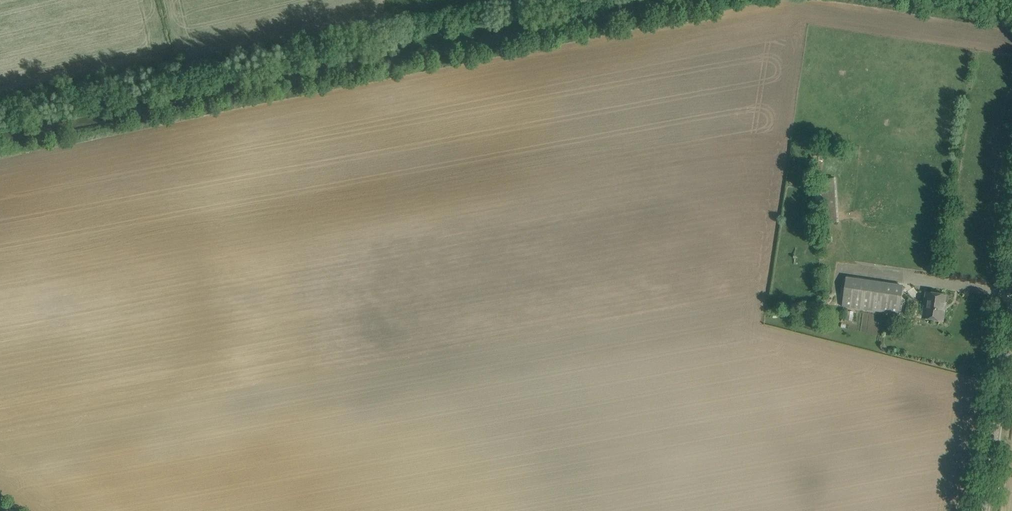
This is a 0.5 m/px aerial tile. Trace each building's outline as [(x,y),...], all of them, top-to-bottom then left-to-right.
[(900,314),(903,289),(846,280),(843,306),(900,314)] [(944,295),(934,294),(927,292),(926,301),(929,302),(926,318),(943,321),(946,303),(943,303),(944,295)]
